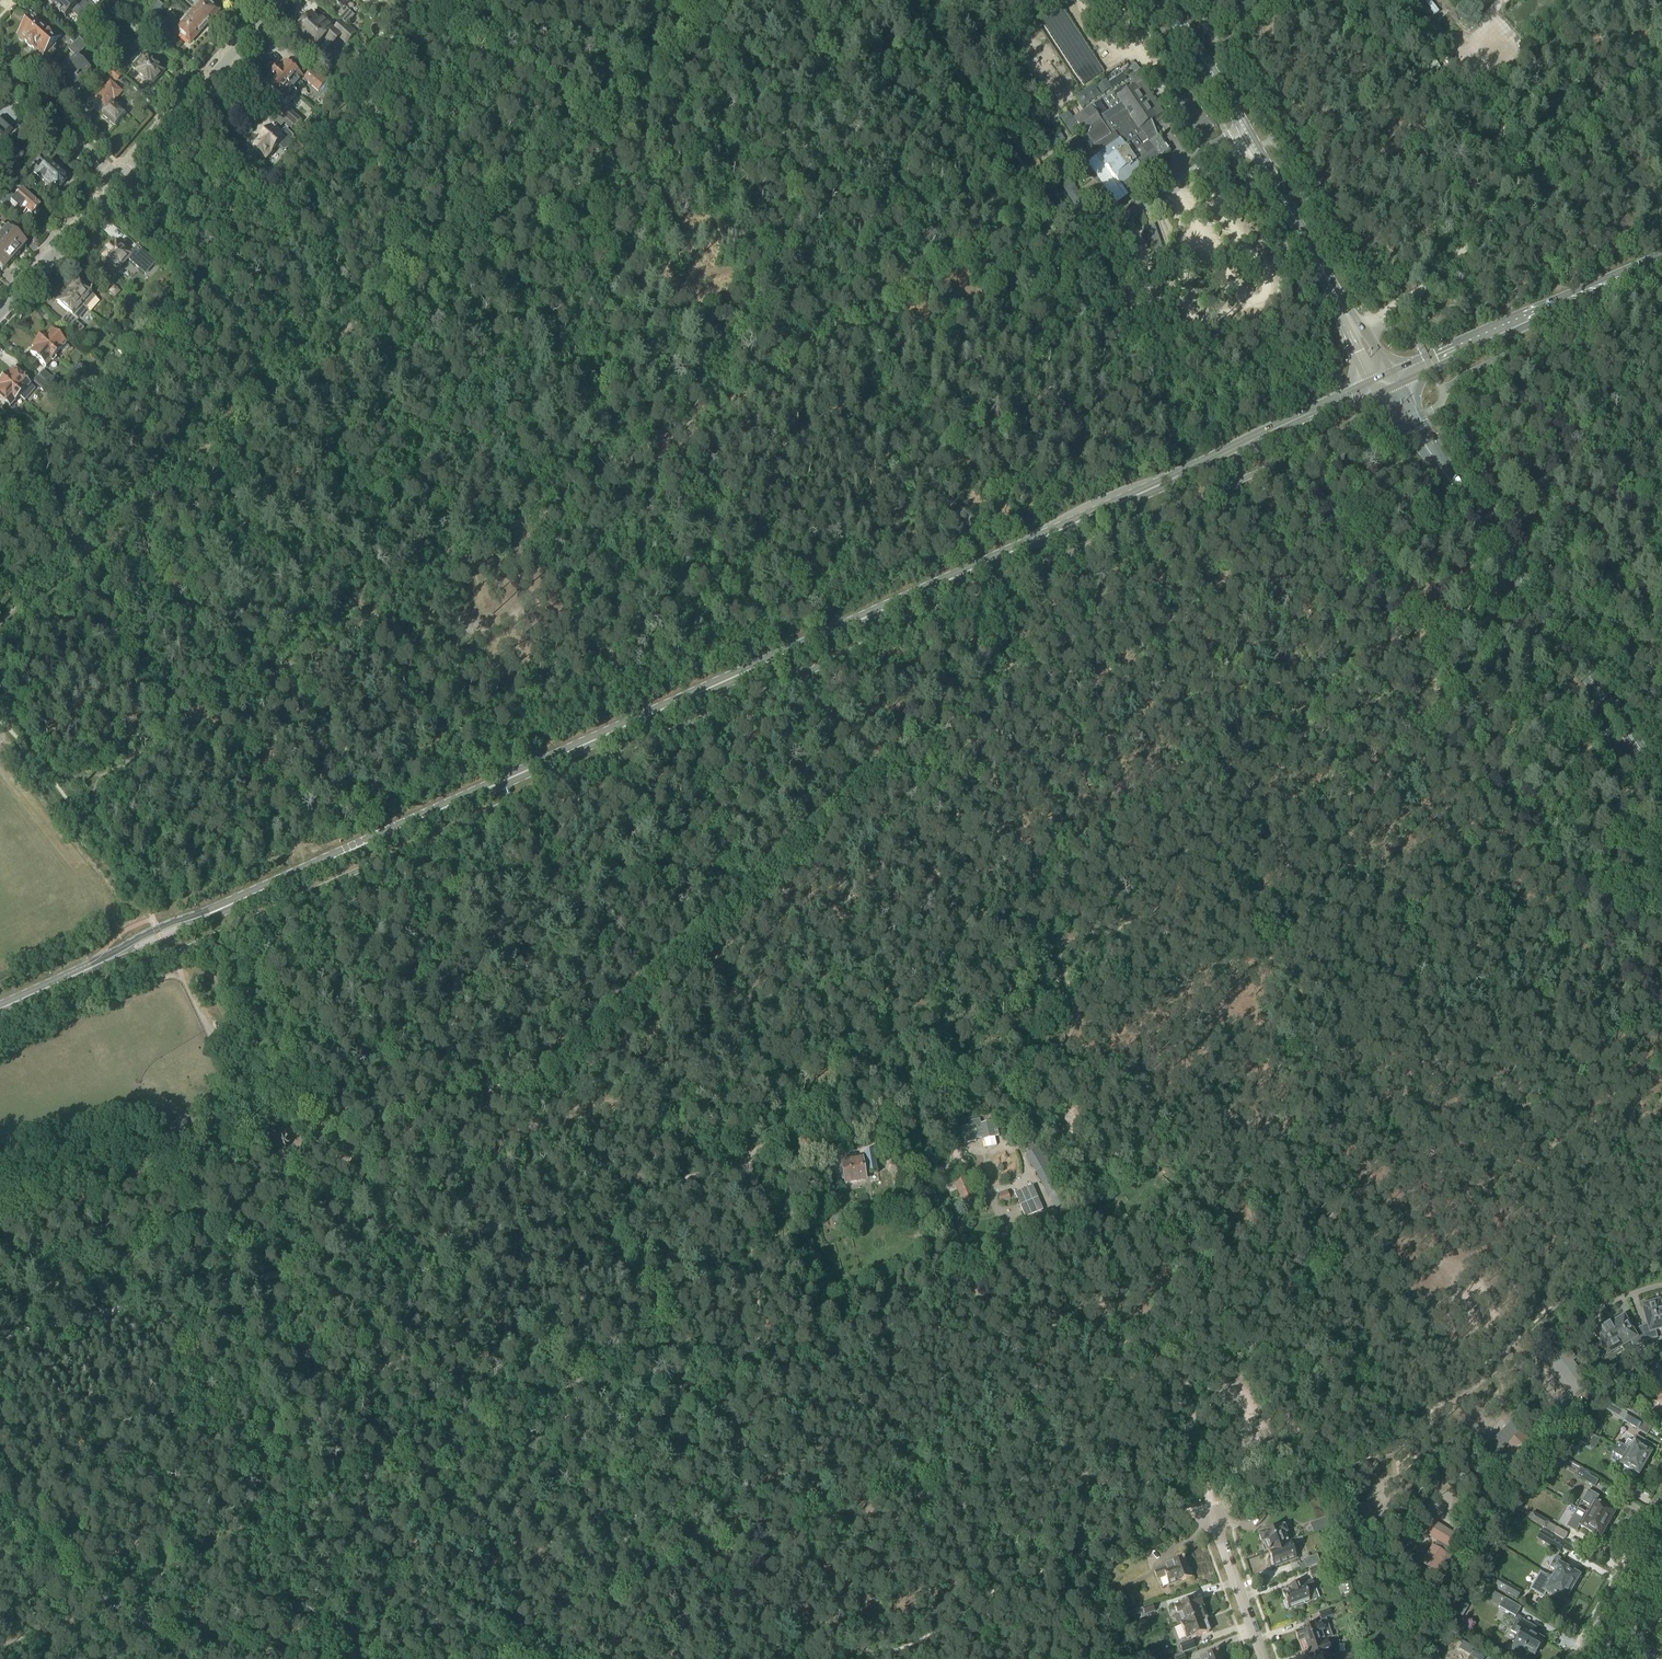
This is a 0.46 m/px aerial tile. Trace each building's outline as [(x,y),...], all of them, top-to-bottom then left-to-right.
[(78,5),(72,0),(50,0),(48,2),(59,12),(58,13),(61,15),(62,14),(66,18),(71,12),(78,18),(84,12),(90,17),(98,9),(88,0),(87,0),(80,7),(78,5)] [(206,25),(219,11),(216,9),(216,7),(214,5),(212,3),(209,3),(206,0),(203,0),(192,12),(206,25)] [(343,9),(344,7),(351,0),(332,0),(343,9)] [(418,7),(410,0),(405,5),(412,13),(418,7)] [(1431,14),(1420,0),(1412,0),(1406,4),(1421,22),(1431,14)] [(148,23),(158,13),(164,6),(158,1),(153,8),(143,19),(148,23)] [(355,16),(344,7),(343,9),(336,17),(346,26),(355,16)] [(191,42),(206,25),(192,12),(177,30),(178,31),(178,33),(181,36),(184,36),(184,37),(185,39),(188,42),(190,42),(191,42)] [(115,20),(102,13),(94,26),(102,31),(104,28),(108,31),(115,20)] [(307,41),(315,49),(323,55),(332,44),(333,45),(339,39),(347,45),(358,33),(350,27),(348,29),(341,22),(333,31),(321,20),(319,23),(312,16),(310,18),(309,17),(307,17),(304,20),(304,22),(306,23),(294,36),(304,44),(307,41)] [(52,36),(48,33),(48,31),(46,31),(33,19),(17,36),(19,37),(19,40),(21,43),(24,42),(35,52),(35,55),(38,57),(41,57),(42,58),(44,56),(49,61),(56,52),(53,49),(56,46),(56,43),(62,36),(57,31),(52,36)] [(406,22),(402,27),(410,35),(421,23),(416,19),(410,25),(406,22)] [(1030,36),(1042,28),(1039,23),(1027,31),(1030,36)] [(148,30),(145,36),(163,46),(167,39),(148,30)] [(414,42),(411,40),(408,44),(415,49),(425,37),(420,34),(414,42)] [(1011,43),(1014,48),(1025,40),(1022,35),(1011,43)] [(75,89),(93,71),(78,57),(89,46),(80,38),(68,50),(77,58),(61,75),(75,89)] [(409,56),(413,50),(406,43),(401,50),(409,56)] [(152,86),(165,72),(145,54),(133,68),(152,86)] [(125,65),(117,58),(111,65),(119,72),(125,65)] [(1421,82),(1440,69),(1434,59),(1415,72),(1421,82)] [(305,79),(286,62),(282,66),(281,66),(275,73),(298,94),(307,83),(318,93),(327,83),(312,70),(305,79)] [(123,76),(113,68),(108,75),(117,83),(123,76)] [(275,110),(297,129),(302,122),(286,107),(298,94),(275,73),(269,80),(269,81),(265,86),(284,102),(282,104),(281,103),(275,110)] [(106,88),(100,82),(90,93),(97,98),(92,104),(103,114),(103,115),(116,127),(127,114),(112,101),(114,99),(116,100),(122,93),(111,83),(106,88)] [(1091,107),(1073,119),(1086,138),(1087,137),(1099,155),(1100,155),(1100,154),(1100,152),(1105,148),(1107,149),(1118,142),(1123,149),(1135,140),(1142,150),(1156,139),(1151,132),(1153,131),(1150,123),(1157,118),(1136,87),(1127,92),(1119,98),(1127,110),(1107,124),(1105,121),(1102,116),(1101,117),(1094,107),(1092,108),(1091,107)] [(287,121),(276,113),(269,121),(275,126),(276,124),(282,128),(287,121)] [(0,122),(0,147),(5,141),(2,138),(9,130),(0,122)] [(275,132),(272,129),(267,134),(266,134),(263,137),(263,138),(253,150),(266,161),(279,147),(284,151),(287,151),(296,142),(295,139),(286,131),(282,135),(278,130),(275,133),(275,132)] [(1099,155),(1087,163),(1116,205),(1116,204),(1128,196),(1126,194),(1126,193),(1127,193),(1132,189),(1157,172),(1161,169),(1163,168),(1164,165),(1164,164),(1163,163),(1160,159),(1166,155),(1169,152),(1159,137),(1156,139),(1142,150),(1135,140),(1123,149),(1118,142),(1107,149),(1105,148),(1100,152),(1100,154),(1100,155),(1099,155)] [(12,169),(23,157),(11,146),(0,159),(12,169)] [(46,166),(44,164),(44,163),(39,158),(38,158),(33,163),(33,165),(36,167),(31,172),(31,173),(27,177),(38,187),(42,183),(50,190),(53,186),(56,189),(58,188),(60,189),(65,184),(63,182),(64,180),(60,176),(63,172),(56,166),(53,170),(47,165),(46,166)] [(180,173),(185,168),(181,164),(176,169),(180,173)] [(27,221),(34,214),(36,216),(40,212),(38,210),(38,209),(34,205),(37,201),(31,194),(27,198),(22,194),(16,200),(8,193),(0,202),(0,203),(7,210),(10,206),(27,221)] [(14,259),(19,254),(18,253),(25,246),(7,230),(1,225),(0,227),(0,247),(14,259)] [(108,253),(105,257),(108,260),(106,261),(107,265),(110,268),(114,268),(115,266),(119,269),(120,268),(121,269),(128,261),(127,260),(127,259),(145,274),(149,269),(150,270),(156,263),(139,248),(135,254),(133,252),(131,255),(117,243),(113,248),(111,246),(106,251),(108,253)] [(1,270),(2,271),(9,264),(14,259),(0,247),(0,272),(1,270)] [(97,288),(88,280),(82,286),(77,282),(67,293),(82,306),(85,310),(95,298),(91,294),(97,288)] [(115,298),(121,291),(115,285),(109,292),(115,298)] [(60,324),(76,338),(84,329),(76,322),(77,321),(78,321),(87,311),(85,310),(82,306),(67,293),(58,304),(69,314),(60,324)] [(38,341),(56,357),(66,345),(51,332),(47,336),(44,334),(38,341)] [(46,369),(56,357),(38,341),(32,348),(34,350),(30,355),(46,369)] [(119,364),(110,356),(104,362),(113,370),(119,364)] [(1,382),(20,398),(25,402),(35,391),(30,386),(12,370),(8,375),(7,374),(1,382)] [(38,376),(52,389),(59,381),(54,376),(51,379),(43,371),(38,376)] [(44,393),(49,387),(37,377),(32,382),(44,393)] [(88,386),(95,392),(100,386),(93,380),(88,386)] [(20,398),(1,382),(0,382),(0,401),(9,409),(20,398)] [(92,395),(95,392),(88,386),(85,389),(92,395)] [(57,423),(54,426),(60,432),(63,428),(57,423)] [(58,432),(53,428),(48,433),(53,437),(58,432)] [(971,1127),(962,1129),(965,1144),(976,1142),(975,1140),(984,1138),(984,1140),(999,1136),(996,1121),(980,1125),(979,1120),(970,1122),(971,1127)] [(186,1121),(170,1125),(172,1134),(188,1130),(186,1121)] [(1049,1196),(1062,1188),(1052,1172),(1054,1171),(1041,1147),(1026,1156),(1049,1196)] [(877,1172),(874,1150),(864,1152),(865,1161),(845,1164),(848,1182),(864,1179),(863,1170),(867,1170),(868,1174),(877,1172)] [(965,1206),(976,1201),(966,1178),(955,1183),(965,1206)] [(1018,1193),(1030,1217),(1048,1208),(1036,1184),(1018,1193)] [(1001,1202),(1009,1199),(1007,1193),(999,1196),(1001,1202)] [(841,1214),(833,1216),(837,1230),(846,1227),(841,1214)] [(1645,1341),(1657,1338),(1655,1331),(1661,1329),(1661,1304),(1661,1302),(1659,1303),(1658,1302),(1642,1307),(1647,1324),(1639,1328),(1645,1341)] [(1645,1341),(1639,1328),(1631,1331),(1622,1315),(1607,1324),(1608,1325),(1621,1347),(1630,1341),(1634,1348),(1645,1341)] [(1612,1352),(1621,1347),(1608,1325),(1600,1330),(1601,1331),(1595,1335),(1603,1348),(1597,1352),(1605,1365),(1616,1358),(1612,1352)] [(1578,1370),(1572,1361),(1575,1358),(1567,1347),(1545,1362),(1567,1392),(1547,1407),(1554,1416),(1557,1413),(1560,1417),(1577,1405),(1574,1401),(1582,1395),(1585,1399),(1594,1392),(1579,1371),(1580,1370),(1579,1369),(1578,1370)] [(1657,1404),(1652,1402),(1646,1412),(1657,1418),(1659,1414),(1661,1416),(1661,1395),(1657,1404)] [(1628,1400),(1623,1408),(1629,1412),(1646,1422),(1650,1415),(1641,1410),(1642,1409),(1628,1400)] [(1629,1413),(1624,1421),(1637,1429),(1638,1430),(1643,1421),(1636,1417),(1629,1413)] [(1536,1449),(1510,1423),(1506,1427),(1504,1425),(1502,1427),(1504,1429),(1479,1455),(1505,1481),(1506,1480),(1505,1480),(1536,1449)] [(1583,1431),(1575,1438),(1583,1442),(1588,1434),(1583,1431)] [(1615,1447),(1644,1464),(1651,1453),(1654,1448),(1635,1437),(1632,1442),(1632,1443),(1627,1440),(1623,1447),(1617,1443),(1615,1447)] [(1638,1476),(1644,1464),(1615,1447),(1611,1453),(1625,1461),(1621,1466),(1628,1470),(1626,1475),(1634,1480),(1636,1475),(1638,1476)] [(1579,1470),(1576,1477),(1594,1487),(1598,1481),(1584,1473),(1585,1472),(1580,1469),(1579,1470)] [(1588,1490),(1581,1502),(1584,1503),(1590,1506),(1587,1511),(1585,1514),(1607,1526),(1608,1525),(1609,1525),(1610,1525),(1610,1524),(1611,1524),(1611,1523),(1611,1522),(1611,1521),(1610,1521),(1614,1514),(1599,1505),(1601,1501),(1597,1499),(1599,1497),(1588,1490)] [(1577,1509),(1567,1527),(1576,1532),(1579,1527),(1600,1538),(1603,1533),(1604,1533),(1605,1533),(1605,1532),(1606,1532),(1606,1531),(1606,1530),(1606,1529),(1605,1528),(1607,1526),(1585,1514),(1577,1509)] [(1533,1513),(1528,1520),(1563,1540),(1567,1534),(1557,1528),(1549,1524),(1549,1523),(1533,1513)] [(1315,1522),(1319,1531),(1331,1527),(1327,1518),(1315,1522)] [(1440,1575),(1461,1540),(1435,1524),(1428,1535),(1437,1541),(1434,1547),(1433,1546),(1422,1564),(1440,1575)] [(1260,1535),(1259,1535),(1262,1543),(1265,1542),(1268,1552),(1268,1553),(1275,1550),(1275,1548),(1289,1543),(1284,1527),(1278,1529),(1278,1528),(1271,1530),(1267,1532),(1267,1533),(1266,1533),(1265,1531),(1260,1532),(1260,1535)] [(1541,1532),(1537,1539),(1548,1545),(1552,1538),(1541,1532)] [(1368,1544),(1377,1541),(1374,1533),(1366,1536),(1368,1544)] [(1302,1538),(1294,1540),(1296,1546),(1304,1543),(1302,1538)] [(1275,1550),(1268,1553),(1270,1558),(1270,1561),(1271,1566),(1273,1567),(1274,1567),(1296,1560),(1293,1551),(1291,1543),(1289,1543),(1275,1548),(1275,1550)] [(1303,1560),(1306,1568),(1320,1564),(1317,1555),(1303,1560)] [(1557,1571),(1552,1578),(1552,1579),(1571,1590),(1579,1577),(1560,1566),(1563,1560),(1556,1556),(1549,1567),(1557,1571)] [(1166,1568),(1155,1572),(1157,1580),(1165,1577),(1167,1580),(1169,1586),(1190,1578),(1189,1576),(1192,1575),(1190,1570),(1187,1570),(1183,1559),(1165,1566),(1166,1568)] [(1336,1569),(1334,1562),(1309,1570),(1311,1578),(1336,1569)] [(1552,1579),(1552,1578),(1547,1575),(1544,1579),(1550,1583),(1544,1593),(1556,1599),(1552,1605),(1559,1609),(1562,1603),(1563,1603),(1571,1590),(1552,1579)] [(1290,1591),(1282,1594),(1285,1601),(1283,1602),(1286,1610),(1288,1609),(1288,1610),(1292,1609),(1310,1602),(1314,1600),(1316,1600),(1312,1589),(1313,1589),(1315,1588),(1314,1588),(1312,1581),(1300,1586),(1299,1584),(1294,1586),(1289,1588),(1290,1591)] [(1506,1593),(1517,1599),(1521,1592),(1510,1585),(1509,1586),(1501,1582),(1497,1589),(1506,1594),(1506,1593)] [(1493,1592),(1488,1600),(1500,1607),(1498,1610),(1515,1619),(1516,1617),(1517,1615),(1521,1608),(1504,1599),(1493,1592)] [(1129,1609),(1137,1606),(1133,1596),(1125,1599),(1129,1609)] [(1176,1615),(1174,1616),(1176,1623),(1177,1625),(1178,1624),(1180,1624),(1195,1618),(1196,1620),(1203,1617),(1203,1615),(1205,1615),(1203,1610),(1202,1608),(1203,1608),(1203,1607),(1202,1604),(1200,1598),(1193,1601),(1192,1600),(1179,1605),(1179,1606),(1177,1606),(1174,1608),(1177,1614),(1176,1615)] [(1464,1604),(1457,1615),(1463,1618),(1470,1607),(1464,1604)] [(1142,1617),(1155,1612),(1152,1605),(1139,1610),(1142,1617)] [(1129,1612),(1132,1618),(1140,1615),(1138,1609),(1134,1610),(1129,1612)] [(1303,1649),(1303,1651),(1312,1648),(1312,1646),(1326,1641),(1333,1638),(1326,1618),(1332,1616),(1329,1610),(1318,1614),(1320,1619),(1316,1621),(1318,1625),(1313,1627),(1313,1626),(1302,1630),(1302,1631),(1295,1634),(1298,1642),(1301,1650),(1303,1649)] [(1195,1618),(1180,1624),(1181,1626),(1186,1640),(1191,1638),(1191,1639),(1209,1632),(1212,1629),(1210,1624),(1206,1624),(1206,1623),(1203,1615),(1203,1617),(1196,1620),(1195,1618)] [(1518,1636),(1510,1651),(1513,1653),(1520,1656),(1523,1650),(1524,1651),(1534,1656),(1536,1652),(1542,1641),(1536,1638),(1539,1632),(1521,1622),(1520,1625),(1519,1624),(1522,1618),(1517,1615),(1516,1617),(1519,1619),(1516,1623),(1515,1622),(1515,1624),(1510,1631),(1514,1633),(1518,1636)] [(1339,1655),(1335,1644),(1339,1642),(1337,1637),(1333,1638),(1326,1641),(1312,1646),(1312,1648),(1303,1651),(1306,1657),(1305,1658),(1328,1658),(1339,1655)] [(1179,1645),(1183,1653),(1195,1649),(1192,1640),(1179,1645)] [(1395,1647),(1382,1652),(1384,1658),(1391,1658),(1396,1650),(1395,1647)] [(1474,1658),(1483,1658),(1485,1656),(1473,1649),(1469,1656),(1474,1658)]
